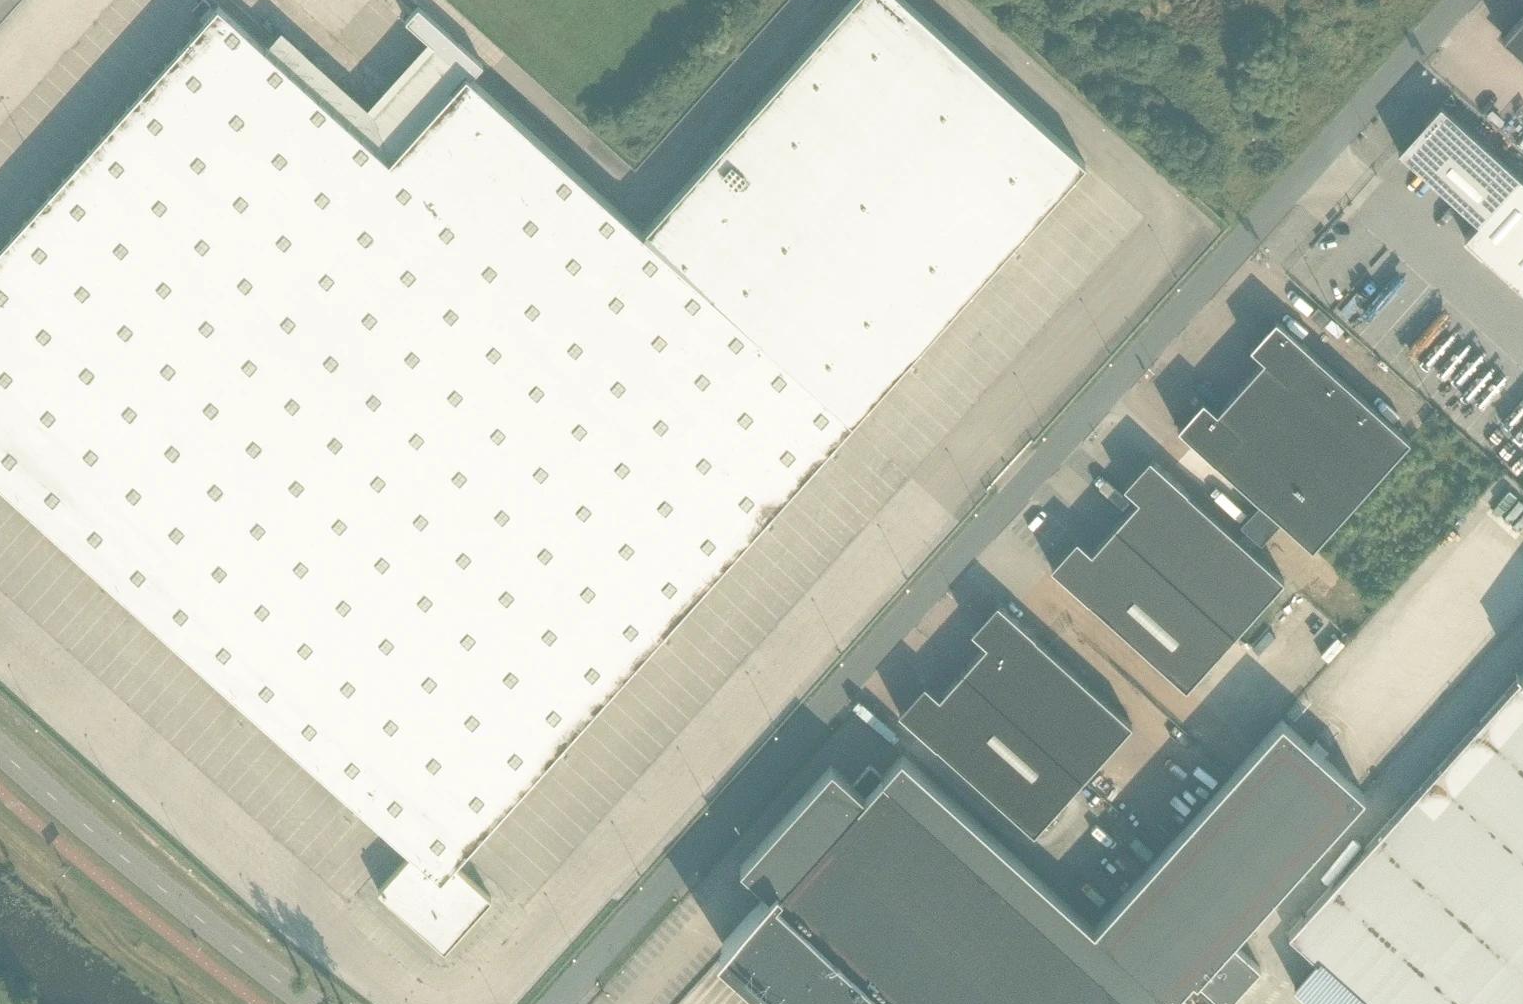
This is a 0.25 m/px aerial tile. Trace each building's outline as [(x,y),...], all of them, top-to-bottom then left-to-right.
[(466,73),(390,159),(219,4),(0,247),(0,481),(412,852),(378,890),(445,950),(492,897),(454,863),(1086,162),(906,0),(852,0),(643,232),(471,76),(483,62),(418,4),(406,18),(466,73)] [(1502,35),(1522,54),(1522,11),(1502,35)] [(1478,222),(1464,238),(1522,291),(1522,180),(1439,105),(1398,150),(1478,222)] [(1322,326),(1330,317),(1318,306),(1310,315),(1322,326)] [(1312,547),(1410,438),(1312,351),(1313,350),(1276,317),(1250,345),(1264,358),(1217,410),(1203,397),(1177,426),(1214,459),(1215,459),(1312,547)] [(1115,524),(1234,632),(1284,576),(1150,457),(1124,486),(1138,498),(1115,524)] [(1185,687),(1234,632),(1115,524),(1091,550),(1077,538),(1051,567),(1185,687)] [(962,669),(1082,777),(1131,722),(998,602),(972,631),(986,643),(962,669)] [(899,712),(1032,832),(1082,777),(962,669),(939,695),(925,683),(899,712)] [(1520,676),(1375,836),(1522,969),(1522,673),(1520,676)] [(769,891),(724,941),(722,943),(790,1003),(1154,1003),(1163,994),(1189,964),(1198,972),(1306,853),(1223,778),(1089,927),(899,756),(882,775),(870,764),(853,783),(832,763),(741,865),(769,891)] [(1375,836),(1288,933),(1368,1003),(1522,1003),(1522,969),(1375,836)]
